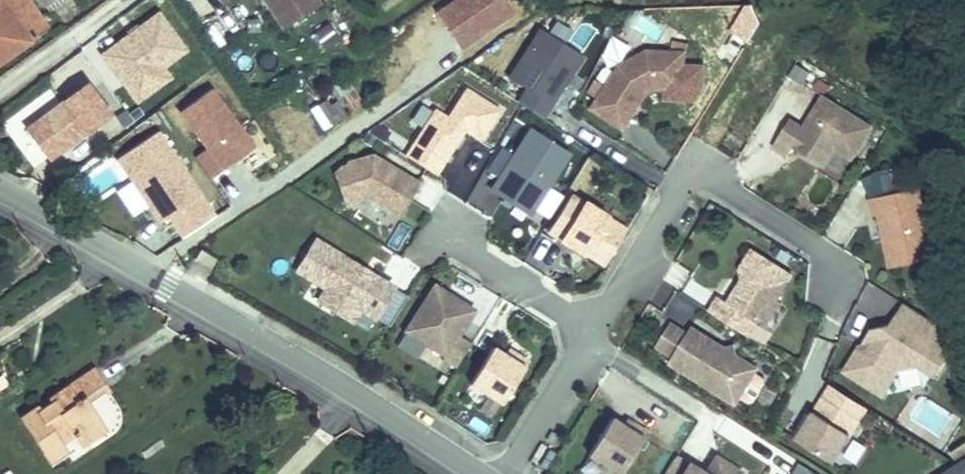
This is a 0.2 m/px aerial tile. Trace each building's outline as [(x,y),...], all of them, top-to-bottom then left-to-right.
[(0,2),(0,62),(30,40),(2,0),(0,2)] [(46,13),(65,0),(37,0),(46,13)] [(250,5),(266,28),(275,40),(310,16),(301,2),(300,0),(258,0),(250,5)] [(168,69),(190,51),(158,10),(99,55),(138,106),(175,78),(168,69)] [(593,40),(557,19),(548,32),(538,27),(507,73),(526,86),(517,101),(545,118),(593,40)] [(332,24),(311,32),(318,52),(339,44),(332,24)] [(687,87),(688,46),(647,44),(618,60),(587,107),(623,130),(645,94),(655,86),(687,87)] [(79,59),(50,81),(57,90),(70,82),(78,93),(95,81),(79,59)] [(331,90),(348,114),(362,104),(344,80),(331,90)] [(503,106),(466,84),(448,113),(434,105),(403,154),(436,174),(465,130),(482,141),(503,106)] [(790,115),(771,146),(787,156),(792,147),(824,165),(831,151),(838,147),(856,157),(876,122),(822,91),(803,123),(790,115)] [(332,98),(310,107),(320,131),(342,122),(332,98)] [(78,101),(14,147),(35,175),(75,147),(80,156),(104,138),(78,101)] [(572,150),(529,125),(489,188),(531,215),(572,150)] [(115,156),(157,227),(167,221),(179,242),(216,221),(162,129),(115,156)] [(370,150),(330,164),(344,206),(365,196),(400,216),(422,179),(370,150)] [(627,223),(574,189),(549,231),(603,264),(627,223)] [(867,200),(884,271),(933,259),(916,189),(867,200)] [(397,221),(388,244),(401,250),(411,226),(397,221)] [(313,238),(293,274),(309,283),(301,297),(354,326),(361,314),(378,323),(399,286),(313,238)] [(778,299),(793,274),(748,248),(736,267),(739,275),(726,297),(716,291),(705,308),(751,336),(763,317),(773,318),(783,301),(778,299)] [(478,307),(432,280),(402,330),(458,362),(471,341),(460,335),(478,307)] [(652,301),(664,307),(673,290),(661,284),(652,301)] [(959,334),(903,300),(890,322),(870,325),(861,342),(857,343),(841,371),(884,398),(900,371),(919,366),(934,376),(959,334)] [(670,320),(654,347),(670,356),(666,363),(736,406),(742,397),(750,403),(753,401),(766,381),(763,375),(758,371),(761,366),(691,322),(686,330),(670,320)] [(10,354),(0,340),(0,361),(10,354)] [(97,404),(104,414),(127,398),(106,367),(125,354),(115,340),(73,368),(75,373),(62,382),(60,378),(45,389),(69,423),(81,415),(97,404)] [(501,401),(528,357),(507,345),(504,350),(491,342),(468,381),(501,401)] [(0,361),(0,379),(18,366),(10,354),(0,361)] [(869,406),(830,382),(794,437),(834,462),(869,406)] [(764,417),(776,393),(762,386),(751,411),(764,417)] [(941,439),(955,416),(923,397),(909,420),(941,439)] [(621,473),(647,428),(625,415),(623,420),(608,412),(585,452),(621,473)] [(81,415),(69,423),(76,432),(87,424),(81,415)] [(715,451),(707,468),(686,458),(676,473),(741,473),(745,466),(715,451)] [(653,463),(634,454),(624,473),(647,473),(653,463)] [(939,473),(964,473),(964,458),(939,473)] [(796,464),(790,473),(813,473),(796,464)]
